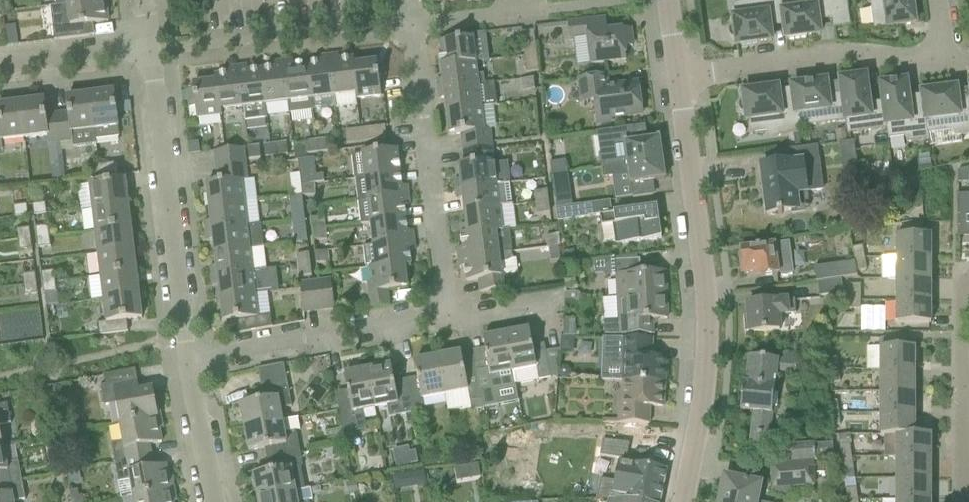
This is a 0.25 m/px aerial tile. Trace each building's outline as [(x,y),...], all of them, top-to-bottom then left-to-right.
[(52,28),(54,41),(59,40),(90,37),(88,25),(93,24),(108,22),(105,0),(103,0),(56,6),(56,7),(58,28),(52,28)] [(756,1),(733,4),(735,19),(733,19),(734,24),(732,24),(727,30),(728,37),(734,41),(736,41),(736,46),(771,41),(769,28),(783,26),(780,0),(756,0),(756,1)] [(785,40),(787,39),(787,41),(806,39),(806,37),(820,35),(818,21),(832,19),(830,1),(830,0),(780,0),(785,40)] [(830,0),(830,1),(832,19),(833,28),(850,26),(846,0),(834,0),(830,0)] [(873,30),(915,25),(914,20),(917,20),(915,4),(912,4),(911,0),(869,0),(873,30)] [(599,20),(567,23),(569,38),(587,36),(590,64),(626,60),(624,48),(632,47),(630,30),(601,33),(599,20)] [(524,62),(537,60),(533,31),(521,33),(524,62)] [(17,37),(8,38),(9,46),(18,45),(17,37)] [(441,67),(475,63),(472,39),(438,43),(441,67)] [(357,100),(352,59),(339,61),(338,55),(329,56),(333,97),(334,97),(336,109),(356,106),(356,100),(357,100)] [(333,97),(329,56),(319,57),(320,63),(307,65),(311,99),(333,97)] [(353,59),(352,59),(357,100),(381,97),(379,78),(385,77),(383,67),(377,68),(377,63),(354,65),(353,59)] [(537,60),(524,62),(526,73),(538,72),(537,60)] [(292,61),(283,62),(288,102),(289,114),(312,111),(311,99),(307,65),(293,67),(292,61)] [(274,69),(261,70),(265,105),(288,102),(283,62),(273,63),(274,69)] [(475,63),(441,67),(442,80),(436,81),(437,90),(484,85),(483,75),(477,76),(475,63)] [(247,66),(237,67),(242,108),(244,121),(266,119),(265,105),(261,70),(248,72),(247,66)] [(228,74),(215,76),(220,116),(222,116),(221,110),(242,108),(237,67),(228,68),(228,74)] [(609,123),(609,118),(642,114),(638,85),(607,89),(605,75),(580,79),(582,102),(594,100),(597,124),(609,123)] [(883,102),(882,102),(868,104),(865,78),(860,78),(860,75),(844,78),(844,80),(839,81),(841,95),(842,94),(845,122),(846,135),(886,130),(887,130),(883,102)] [(220,116),(215,76),(214,76),(215,82),(192,85),(193,90),(187,91),(188,101),(194,100),(197,119),(220,116)] [(519,81),(521,92),(534,90),(533,79),(519,81)] [(924,107),(923,107),(909,109),(906,82),(901,83),(901,80),(884,82),(884,85),(880,86),(882,102),(883,102),(887,130),(886,130),(887,140),(903,138),(906,143),(929,140),(928,135),(927,135),(924,107)] [(493,83),(484,85),(437,90),(439,100),(445,99),(446,112),(481,108),(496,106),(493,83)] [(842,94),(841,95),(827,96),(825,83),(812,84),(812,83),(793,85),(793,87),(791,87),(793,101),(797,128),(798,128),(845,122),(842,94)] [(958,103),(956,89),(942,91),(941,88),(925,90),(926,93),(921,94),(923,107),(924,107),(927,135),(928,135),(952,132),(955,137),(968,136),(968,101),(958,103)] [(793,101),(779,103),(777,89),(742,94),(743,99),(741,99),(737,105),(738,112),(743,116),(745,116),(746,121),(748,121),(749,135),(773,132),(776,137),(798,134),(798,128),(797,128),(793,101)] [(113,92),(90,95),(94,131),(96,140),(119,138),(118,128),(113,92)] [(94,131),(90,95),(67,98),(69,113),(57,114),(60,143),(72,142),(73,148),(96,145),(94,131)] [(43,100),(20,103),(24,139),(48,136),(49,145),(60,143),(57,114),(45,116),(43,100)] [(2,150),(1,142),(24,139),(20,103),(0,106),(0,150),(2,150)] [(483,131),(481,108),(446,112),(449,136),(460,134),(462,147),(491,143),(489,130),(483,131)] [(625,144),(626,153),(600,156),(601,167),(661,159),(658,138),(646,140),(644,126),(614,131),(615,141),(621,145),(625,144)] [(385,127),(356,130),(357,143),(386,139),(385,127)] [(357,143),(356,130),(345,132),(346,144),(357,143)] [(844,130),(834,132),(836,144),(846,142),(844,130)] [(327,140),(316,141),(317,154),(329,152),(327,140)] [(317,154),(316,141),(304,143),(306,155),(317,154)] [(853,142),(839,144),(842,171),(857,170),(853,142)] [(275,145),(276,157),(288,156),(286,143),(275,145)] [(276,157),(275,145),(264,146),(265,159),(276,157)] [(399,174),(397,150),(374,153),(373,146),(361,148),(365,178),(399,174)] [(247,148),(249,161),(260,159),(259,147),(247,148)] [(776,166),(760,168),(766,214),(777,212),(777,216),(782,215),(781,212),(791,211),(805,209),(810,208),(808,192),(821,190),(816,147),(800,149),(794,150),(774,152),(776,166)] [(243,148),(214,152),(215,165),(235,162),(244,161),(243,148)] [(492,149),(463,153),(465,165),(459,166),(460,180),(454,181),(456,190),(509,184),(510,184),(508,163),(494,165),(492,149)] [(313,184),(312,173),(310,159),(297,161),(299,175),(300,186),(313,184)] [(661,159),(601,167),(603,179),(612,177),(629,175),(632,198),(633,199),(652,196),(650,182),(653,182),(663,180),(664,180),(661,159)] [(565,161),(549,164),(551,175),(567,172),(565,161)] [(90,179),(119,176),(117,163),(88,167),(90,179)] [(218,183),(206,184),(209,208),(244,204),(241,181),(247,181),(245,167),(236,168),(216,171),(218,183)] [(958,171),(958,183),(968,183),(968,169),(958,171)] [(554,198),(570,196),(567,172),(551,175),(554,198)] [(399,174),(365,178),(355,179),(358,202),(368,201),(408,196),(407,186),(401,187),(399,174)] [(300,186),(299,175),(289,176),(292,197),(302,196),(300,186)] [(92,209),(128,205),(125,181),(90,186),(92,209)] [(314,196),(313,184),(300,186),(302,196),(302,197),(314,196)] [(509,184),(456,190),(457,200),(463,199),(464,212),(499,208),(512,206),(509,184)] [(535,204),(548,202),(547,191),(534,193),(535,204)] [(968,195),(957,195),(957,237),(958,237),(958,236),(968,236),(968,196),(968,195)] [(368,201),(358,202),(361,225),(370,223),(405,219),(403,206),(409,205),(408,196),(368,201)] [(305,220),(303,208),(302,198),(289,199),(292,221),(305,220)] [(550,214),(548,202),(535,204),(537,215),(550,214)] [(33,206),(34,216),(46,214),(45,204),(33,206)] [(244,204),(209,208),(211,221),(205,222),(206,231),(246,227),(244,204)] [(128,205),(92,209),(95,232),(131,227),(128,205)] [(585,205),(555,209),(557,223),(587,218),(585,205)] [(14,208),(15,218),(27,216),(26,206),(14,208)] [(611,213),(599,215),(601,227),(603,244),(617,242),(618,245),(661,239),(657,207),(612,213),(611,213)] [(499,208),(464,212),(466,225),(460,226),(461,236),(502,231),(499,208)] [(312,230),(324,229),(323,218),(310,219),(312,230)] [(405,219),(370,223),(373,246),(413,241),(412,232),(406,232),(405,219)] [(306,231),(305,220),(292,221),(293,232),(306,231)] [(260,225),(246,227),(206,231),(207,241),(213,240),(214,253),(249,249),(263,248),(260,225)] [(36,239),(49,237),(48,227),(35,229),(36,239)] [(131,227),(95,232),(98,254),(133,250),(131,227)] [(864,258),(863,247),(867,246),(864,228),(850,230),(854,260),(864,258)] [(18,241),(30,239),(29,229),(16,231),(18,241)] [(326,240),(324,229),(312,230),(313,242),(326,240)] [(502,231),(461,236),(463,248),(457,249),(458,259),(511,253),(508,231),(502,232),(502,231)] [(545,237),(546,248),(559,247),(558,235),(545,237)] [(897,236),(897,258),(931,258),(931,236),(897,236)] [(51,247),(49,237),(36,239),(38,249),(51,247)] [(32,249),(30,239),(18,241),(19,251),(32,249)] [(373,246),(364,247),(366,269),(370,268),(370,269),(410,265),(409,251),(415,251),(413,241),(373,246)] [(776,246),(740,250),(743,275),(759,273),(759,278),(793,274),(789,242),(775,244),(776,246)] [(249,249),(214,253),(216,267),(210,267),(211,277),(252,272),(249,249)] [(558,249),(549,250),(550,264),(559,263),(558,249)] [(136,273),(133,250),(98,254),(101,277),(136,273)] [(315,253),(316,264),(329,263),(327,251),(315,253)] [(574,251),(561,253),(562,265),(576,264),(574,251)] [(511,253),(458,259),(459,268),(465,268),(467,282),(478,280),(480,293),(509,289),(507,276),(501,277),(500,266),(512,260),(511,253)] [(297,267),(310,265),(309,254),(296,255),(297,267)] [(866,270),(864,258),(854,260),(855,262),(856,271),(866,270)] [(897,258),(896,280),(931,280),(931,258),(897,258)] [(616,298),(666,296),(665,272),(640,274),(639,260),(614,262),(616,298)] [(856,277),(856,271),(855,262),(815,268),(817,282),(841,279),(856,277)] [(311,276),(310,265),(297,267),(299,278),(311,276)] [(372,285),(367,286),(370,309),(389,306),(387,291),(407,289),(404,266),(410,266),(410,265),(370,269),(372,285)] [(42,284),(55,282),(53,272),(41,274),(42,284)] [(254,295),(252,272),(211,277),(212,286),(218,285),(220,299),(254,295)] [(136,273),(101,277),(103,300),(139,295),(136,273)] [(24,286),(36,285),(35,274),(22,276),(24,286)] [(841,279),(817,282),(819,297),(843,293),(841,279)] [(318,282),(321,311),(334,309),(331,280),(318,282)] [(931,280),(896,280),(896,301),(931,301),(931,280)] [(56,292),(55,282),(42,284),(44,294),(56,292)] [(303,313),(315,311),(312,282),(299,284),(303,313)] [(36,285),(24,286),(25,297),(38,295),(36,285)] [(849,298),(860,298),(860,286),(849,286),(849,298)] [(139,295),(103,300),(106,322),(98,324),(99,336),(128,332),(126,321),(142,319),(139,295)] [(257,317),(254,295),(220,299),(223,323),(228,322),(229,328),(237,327),(238,334),(272,328),(270,316),(257,317)] [(611,321),(604,321),(604,335),(612,335),(618,335),(643,334),(642,320),(653,320),(658,320),(667,319),(666,296),(616,298),(617,320),(611,321)] [(860,310),(860,298),(849,298),(850,310),(860,310)] [(749,333),(779,331),(778,316),(796,315),(795,300),(747,304),(749,333)] [(931,301),(896,301),(896,324),(930,324),(931,301)] [(574,320),(562,320),(562,322),(563,337),(575,337),(574,320)] [(529,330),(506,335),(515,385),(550,378),(545,352),(533,354),(529,330)] [(516,386),(515,385),(506,335),(483,339),(487,362),(475,364),(477,374),(480,391),(481,391),(484,408),(496,406),(494,394),(497,390),(516,386)] [(602,360),(601,381),(623,382),(665,383),(666,359),(652,359),(652,339),(621,339),(606,339),(605,357),(606,360),(602,360)] [(879,370),(915,370),(915,348),(879,348),(879,370)] [(461,353),(438,358),(445,396),(468,391),(472,411),(484,409),(484,408),(481,391),(480,391),(477,374),(465,376),(461,353)] [(749,358),(746,385),(775,388),(776,373),(795,375),(797,357),(783,355),(782,361),(749,358)] [(419,385),(407,387),(412,414),(425,412),(422,400),(445,396),(438,358),(414,362),(419,385)] [(827,372),(837,371),(836,359),(826,360),(827,372)] [(257,369),(263,401),(240,405),(244,428),(282,421),(279,409),(291,407),(283,364),(257,369)] [(391,367),(368,371),(375,409),(387,407),(389,419),(405,416),(407,427),(414,426),(412,414),(407,387),(395,389),(391,367)] [(558,371),(558,376),(561,379),(566,380),(570,376),(570,371),(567,368),(562,368),(558,371)] [(120,425),(157,418),(152,389),(139,391),(135,370),(110,374),(112,384),(100,386),(104,406),(116,404),(120,425)] [(915,370),(879,370),(880,392),(915,392),(915,370)] [(375,409),(368,371),(344,375),(349,398),(337,400),(344,436),(367,431),(363,412),(375,409)] [(837,371),(827,372),(829,384),(839,382),(837,371)] [(619,397),(618,423),(649,425),(650,407),(664,407),(665,383),(623,382),(622,397),(619,397)] [(775,388),(746,385),(743,384),(740,411),(753,412),(750,444),(769,446),(775,388)] [(55,387),(52,395),(60,398),(63,390),(55,387)] [(915,414),(915,392),(880,392),(880,414),(915,414)] [(828,415),(837,414),(836,402),(826,403),(828,415)] [(11,424),(7,404),(0,405),(0,426),(11,424)] [(839,426),(837,414),(828,415),(829,427),(839,426)] [(915,435),(915,414),(880,414),(880,436),(896,436),(896,435),(915,435)] [(157,418),(120,425),(123,442),(111,444),(115,463),(151,456),(149,445),(162,443),(157,418)] [(282,421),(244,428),(249,452),(272,447),(274,459),(300,454),(296,431),(284,433),(282,421)] [(535,473),(527,428),(482,436),(489,476),(504,474),(500,451),(515,448),(520,476),(535,473)] [(931,435),(915,435),(896,435),(896,436),(896,456),(931,457),(931,435)] [(602,441),(600,456),(627,460),(629,444),(602,441)] [(814,444),(790,445),(790,450),(791,459),(791,464),(813,463),(813,461),(833,460),(832,444),(814,445),(814,444)] [(0,447),(0,485),(22,481),(18,462),(6,464),(3,446),(0,447)] [(841,459),(850,458),(849,446),(839,447),(841,459)] [(300,454),(274,459),(276,471),(253,475),(257,498),(295,491),(305,489),(301,466),(302,466),(300,454)] [(151,456),(115,463),(118,483),(121,500),(133,498),(171,491),(168,479),(166,465),(153,468),(151,456)] [(931,457),(896,456),(896,480),(930,480),(931,457)] [(850,458),(841,459),(842,471),(852,470),(850,458)] [(771,485),(769,494),(788,499),(790,489),(814,487),(813,463),(791,464),(770,465),(771,485)] [(478,465),(470,466),(472,479),(480,478),(478,465)] [(599,485),(627,491),(626,497),(654,501),(660,501),(666,471),(633,465),(631,475),(603,469),(601,476),(599,485)] [(424,471),(411,473),(414,488),(426,485),(424,471)] [(719,501),(757,501),(761,485),(724,478),(719,501)] [(930,501),(930,480),(896,480),(896,501),(930,501)] [(25,500),(22,481),(0,485),(0,501),(15,501),(25,500)] [(355,482),(346,484),(347,495),(357,493),(355,482)] [(257,498),(258,501),(309,501),(312,500),(310,488),(305,489),(295,491),(257,498)] [(857,501),(856,488),(845,490),(847,501),(857,501)] [(133,498),(134,501),(173,501),(171,491),(133,498)]
